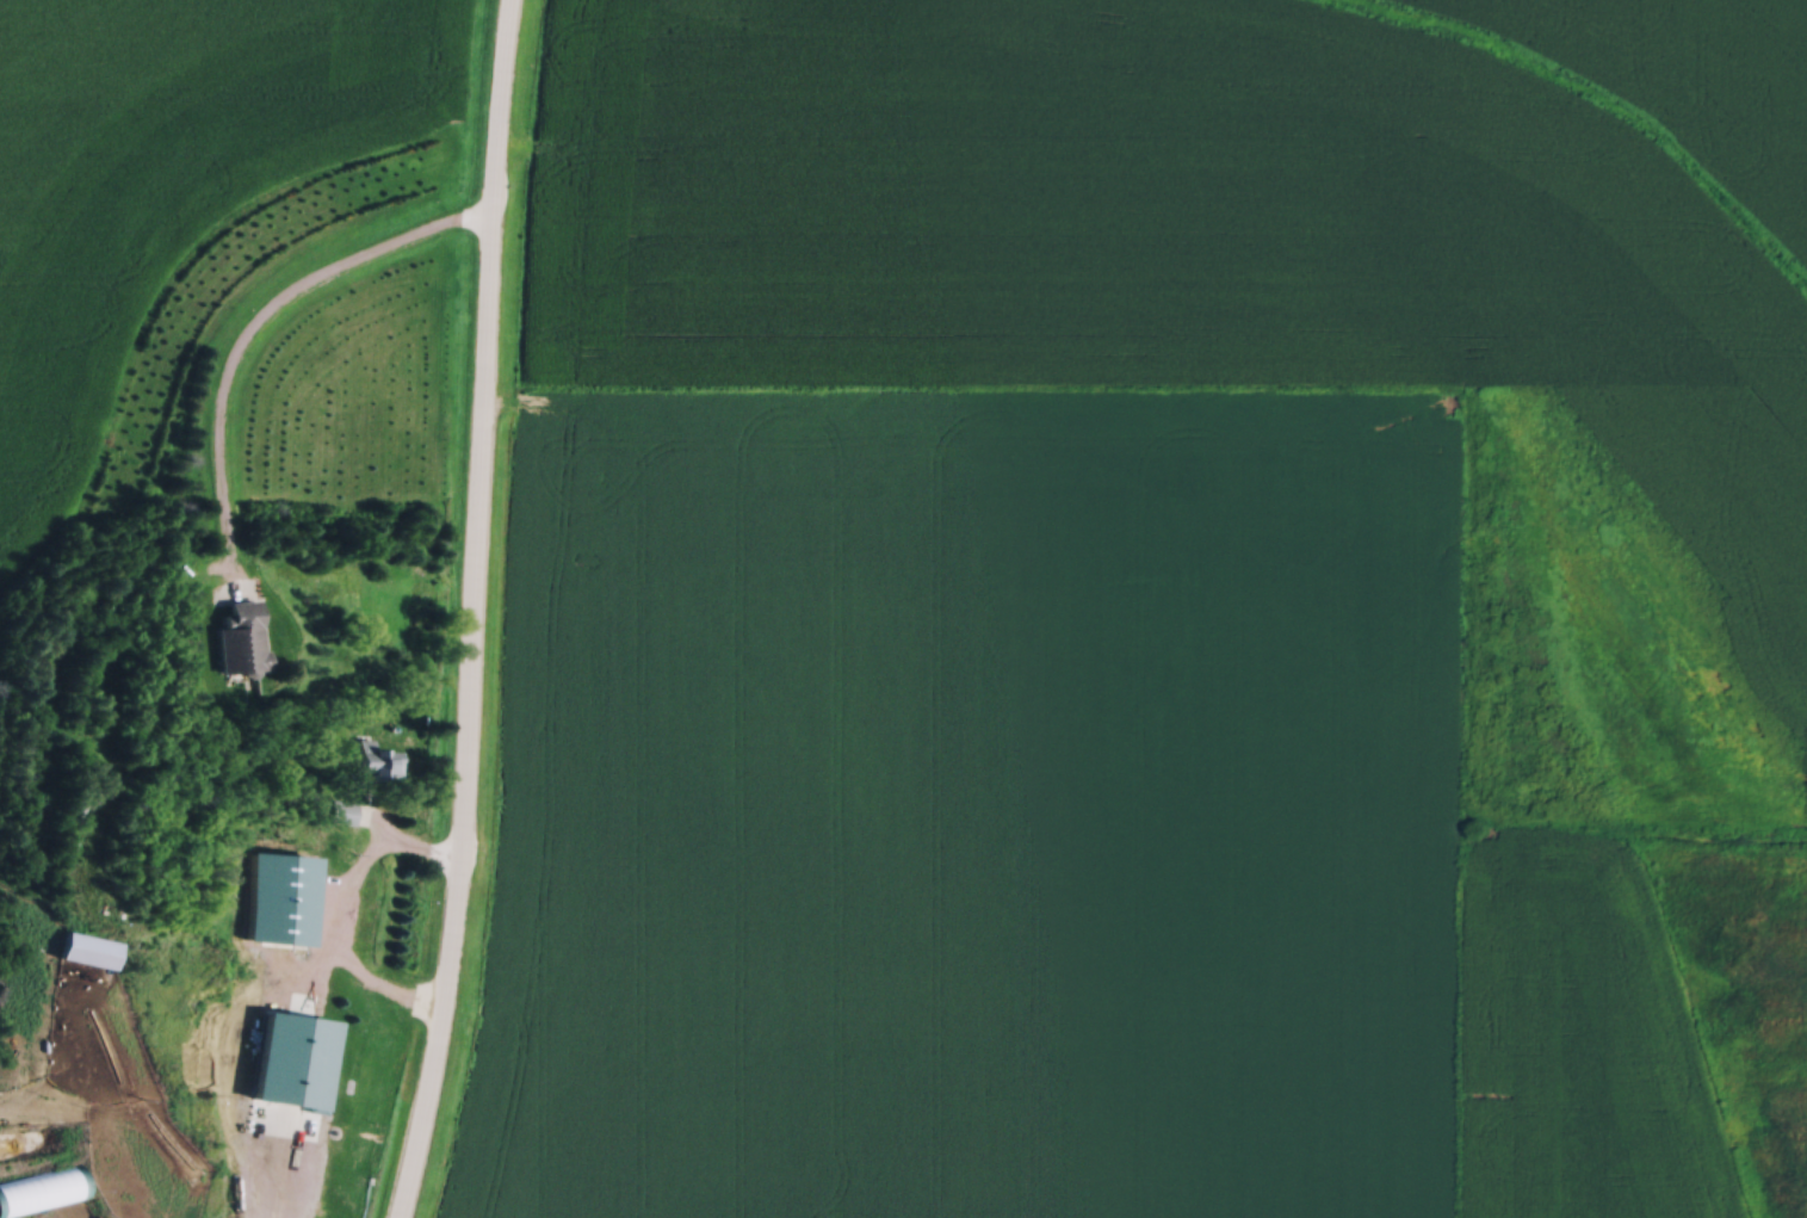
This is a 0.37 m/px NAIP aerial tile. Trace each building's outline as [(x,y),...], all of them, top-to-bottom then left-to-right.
[(218,623),(222,672),(268,668),(261,595),(224,599),(227,622),(218,623)] [(400,746),(379,746),(379,755),(362,755),(362,774),(400,774),(400,746)] [(311,943),(314,876),(279,874),(276,942),(311,943)] [(115,936),(61,927),(56,955),(110,964),(115,936)] [(289,1114),(295,1061),(264,1058),(259,1111),(289,1114)] [(81,1195),(73,1161),(0,1177),(0,1213),(81,1195)]
